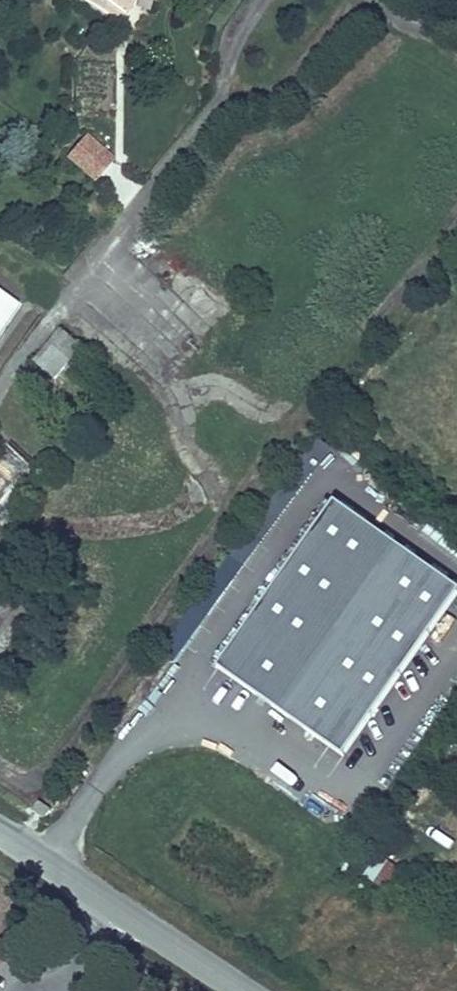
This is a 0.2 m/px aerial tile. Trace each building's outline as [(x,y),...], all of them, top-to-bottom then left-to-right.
[(80,1),(119,26),(135,0),(80,0),(80,1)] [(86,134),(66,158),(96,182),(115,158),(86,134)] [(20,306),(0,292),(0,335),(20,306)] [(55,378),(80,346),(59,330),(34,362),(55,378)] [(334,504),(218,670),(344,758),(456,597),(456,590),(334,504)] [(46,613),(41,610),(34,620),(39,623),(46,613)] [(37,803),(31,812),(44,821),(50,812),(37,803)]
